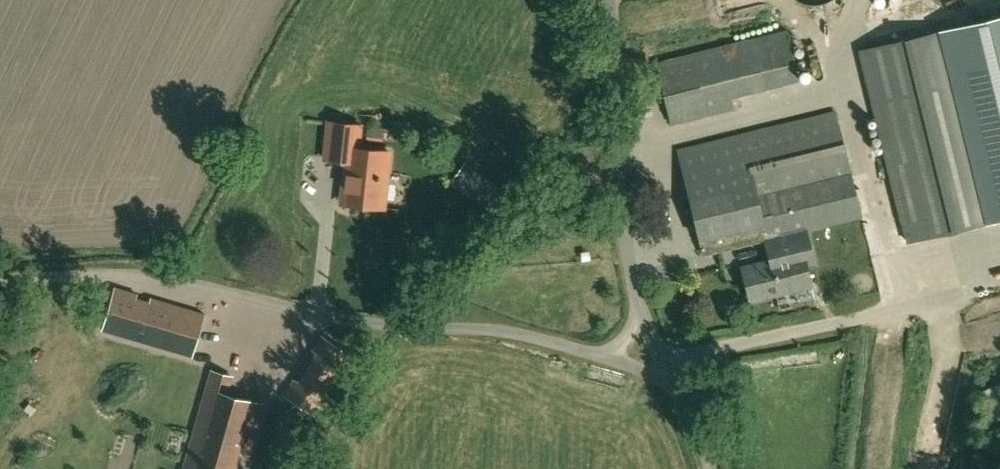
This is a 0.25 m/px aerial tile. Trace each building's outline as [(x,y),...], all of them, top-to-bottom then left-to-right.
[(860,49),(908,241),(999,219),(999,15),(954,26),(860,49)] [(787,32),(656,64),(671,124),(734,109),(731,95),(799,78),(787,32)] [(815,264),(812,252),(806,229),(861,216),(835,111),(678,151),(705,255),(766,240),(771,261),(743,268),(751,302),(812,286),(807,266),(815,264)] [(345,204),(384,208),(390,153),(358,149),(360,126),(329,123),(325,159),(346,161),(344,176),(348,176),(345,204)] [(465,161),(463,164),(449,183),(489,211),(490,212),(495,204),(504,193),(506,190),(465,161)] [(104,330),(161,347),(191,356),(204,314),(151,299),(150,301),(136,297),(137,294),(116,288),(106,323),(104,330)] [(353,353),(323,335),(313,350),(317,352),(299,381),(295,378),(285,394),(315,413),(353,353)] [(183,468),(230,468),(236,450),(249,454),(263,404),(227,394),(232,377),(211,371),(183,468)]
